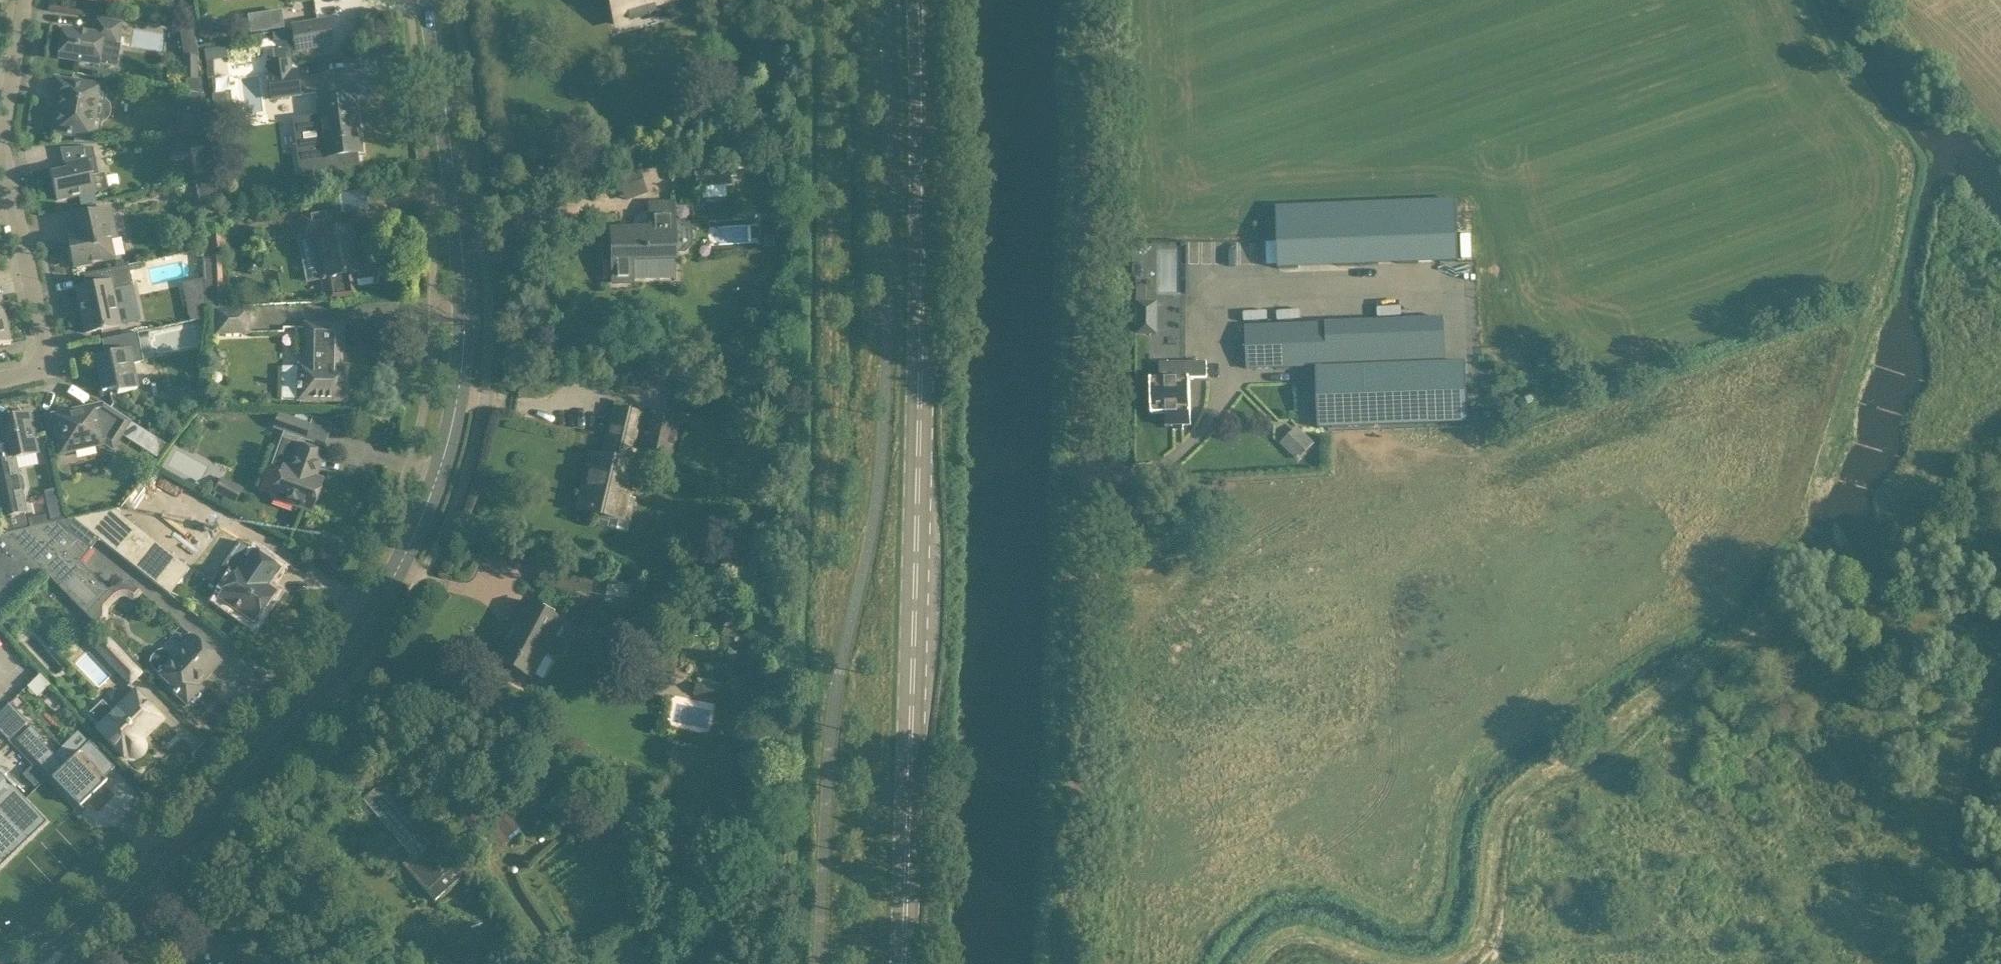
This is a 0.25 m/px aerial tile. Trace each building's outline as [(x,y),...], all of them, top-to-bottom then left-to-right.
[(608,7),(609,7),(610,7),(612,16),(613,15),(613,14),(624,11),(626,22),(656,14),(653,3),(665,0),(606,0),(608,7)] [(281,10),(248,15),(251,33),(284,28),(281,10)] [(291,26),(295,51),(332,45),(327,19),(291,26)] [(121,44),(117,44),(121,23),(96,20),(94,34),(63,29),(59,58),(117,67),(121,44)] [(206,23),(199,35),(210,41),(217,28),(206,23)] [(208,66),(224,65),(223,47),(208,48),(208,66)] [(267,61),(269,73),(291,69),(290,59),(286,60),(285,48),(268,50),(270,61),(267,61)] [(185,80),(185,90),(202,93),(203,78),(196,78),(196,56),(182,56),(182,80),(185,80)] [(291,70),(291,69),(269,73),(272,99),(300,95),(296,69),(291,70)] [(99,85),(75,82),(55,79),(52,97),(61,98),(59,109),(57,108),(53,132),(75,135),(75,132),(91,134),(99,85)] [(200,116),(202,93),(185,90),(185,91),(191,92),(188,114),(177,113),(175,134),(202,137),(204,116),(200,116)] [(354,97),(316,101),(318,116),(293,119),(300,177),(359,170),(357,153),(361,152),(354,97)] [(226,107),(213,109),(215,124),(228,122),(226,107)] [(733,129),(724,132),(727,141),(736,138),(733,129)] [(206,143),(188,147),(194,178),(213,175),(206,143)] [(67,170),(51,173),(57,201),(95,193),(91,176),(98,174),(93,147),(78,147),(60,148),(64,166),(66,166),(67,170)] [(694,161),(695,186),(731,184),(730,174),(711,175),(710,160),(694,161)] [(635,166),(613,175),(622,200),(645,191),(635,166)] [(194,181),(200,209),(220,205),(214,177),(194,181)] [(1279,268),(1458,261),(1455,200),(1276,207),(1279,268)] [(651,230),(631,230),(612,231),(613,283),(632,282),(631,259),(674,258),(692,244),(692,227),(684,220),(673,220),(672,204),(650,205),(651,230)] [(75,234),(67,236),(70,250),(68,253),(70,260),(73,262),(74,267),(93,263),(115,258),(111,241),(118,240),(112,208),(91,213),(71,217),(75,234)] [(336,208),(296,215),(300,236),(301,239),(311,237),(315,254),(309,255),(313,280),(319,279),(325,278),(352,273),(360,271),(359,268),(357,254),(351,226),(340,228),(336,208)] [(223,225),(206,227),(208,250),(225,248),(223,225)] [(1157,291),(1184,290),(1184,239),(1135,239),(1136,298),(1139,298),(1140,330),(1157,330),(1157,291)] [(221,257),(202,258),(203,279),(205,301),(205,308),(224,307),(221,257)] [(140,263),(128,266),(128,265),(103,270),(83,275),(86,286),(76,288),(86,333),(105,329),(119,326),(112,290),(133,285),(130,271),(142,269),(140,263)] [(205,301),(187,306),(190,321),(206,317),(205,308),(205,301)] [(215,336),(250,334),(249,307),(214,309),(215,336)] [(1246,369),(1272,368),(1317,367),(1425,364),(1425,361),(1446,361),(1445,318),(1424,319),(1424,318),(1326,321),(1326,324),(1245,326),(1246,369)] [(5,320),(0,321),(0,345),(10,343),(5,320)] [(342,325),(322,324),(305,324),(304,366),(281,365),(280,400),(346,401),(347,367),(341,367),(342,325)] [(103,365),(104,365),(105,369),(98,370),(102,392),(117,389),(118,393),(138,389),(132,364),(143,362),(137,333),(102,340),(105,354),(97,356),(98,361),(98,362),(99,363),(100,364),(101,365),(102,365),(103,365)] [(1425,364),(1317,367),(1318,427),(1327,426),(1466,422),(1465,377),(1465,360),(1446,361),(1425,361),(1425,364)] [(1160,363),(1161,378),(1150,379),(1151,414),(1165,413),(1166,426),(1191,425),(1189,378),(1207,377),(1207,361),(1160,363)] [(137,405),(128,419),(130,421),(169,446),(195,406),(179,395),(162,421),(137,405)] [(113,449),(130,421),(103,403),(95,416),(86,410),(79,412),(78,409),(52,415),(60,454),(105,444),(113,449)] [(588,452),(575,509),(601,516),(599,526),(627,532),(635,498),(629,497),(637,464),(631,463),(635,446),(638,446),(637,450),(671,458),(679,425),(651,418),(652,414),(641,411),(640,414),(613,407),(601,455),(588,452)] [(303,446),(305,440),(311,424),(278,412),(272,428),(283,432),(270,466),(282,470),(272,497),(311,510),(322,481),(314,478),(323,454),(303,446)] [(3,518),(18,515),(27,513),(24,497),(23,492),(24,489),(24,486),(23,479),(21,476),(19,474),(19,469),(16,458),(38,453),(29,413),(0,419),(0,420),(3,436),(0,437),(0,506),(3,518)] [(1280,443),(1298,461),(1315,443),(1297,426),(1280,443)] [(210,489),(233,501),(241,487),(218,474),(210,489)] [(169,594),(189,569),(113,510),(73,519),(169,594)] [(6,533),(43,571),(44,571),(58,586),(78,560),(80,562),(91,548),(58,522),(27,528),(6,533)] [(43,571),(6,533),(0,534),(0,601),(6,607),(43,571)] [(236,573),(219,597),(253,621),(269,597),(263,593),(267,588),(264,586),(277,567),(254,552),(253,553),(238,542),(223,564),(236,573)] [(108,590),(80,562),(78,560),(58,586),(86,614),(100,630),(108,621),(107,611),(115,601),(118,599),(120,598),(125,597),(127,598),(131,600),(135,604),(142,592),(138,589),(135,587),(132,586),(129,585),(125,584),(120,585),(116,586),(113,587),(108,590)] [(604,595),(602,607),(630,612),(632,600),(629,599),(606,595),(604,595)] [(530,677),(561,621),(523,600),(511,623),(514,624),(495,658),(530,677)] [(642,617),(638,634),(654,638),(658,621),(642,617)] [(725,628),(724,636),(736,638),(737,629),(725,628)] [(193,636),(173,658),(165,650),(161,650),(157,651),(151,658),(150,663),(151,666),(171,685),(169,688),(187,705),(202,689),(196,683),(204,675),(206,677),(221,662),(193,636)] [(117,648),(105,659),(130,685),(141,674),(117,648)] [(695,683),(693,694),(715,698),(717,687),(695,683)] [(124,756),(126,753),(127,755),(129,756),(131,757),(132,757),(134,757),(136,757),(138,757),(139,756),(141,755),(142,754),(143,752),(144,751),(144,749),(145,747),(144,745),(144,743),(143,742),(142,740),(141,739),(142,738),(140,735),(147,729),(149,732),(162,720),(136,692),(113,713),(102,701),(86,716),(124,756)] [(0,711),(0,733),(8,741),(27,723),(9,703),(0,711)] [(31,726),(17,740),(79,806),(106,780),(104,778),(115,767),(91,741),(65,766),(40,740),(42,738),(31,726)] [(30,766),(22,774),(35,787),(43,779),(30,766)] [(362,800),(383,824),(412,856),(402,865),(435,902),(461,879),(390,799),(399,790),(383,772),(372,781),(377,787),(362,800)] [(46,822),(0,774),(0,866),(46,822)] [(461,785),(446,801),(466,820),(476,830),(491,815),(481,804),(461,785)] [(507,811),(494,822),(506,839),(520,829),(507,811)]
